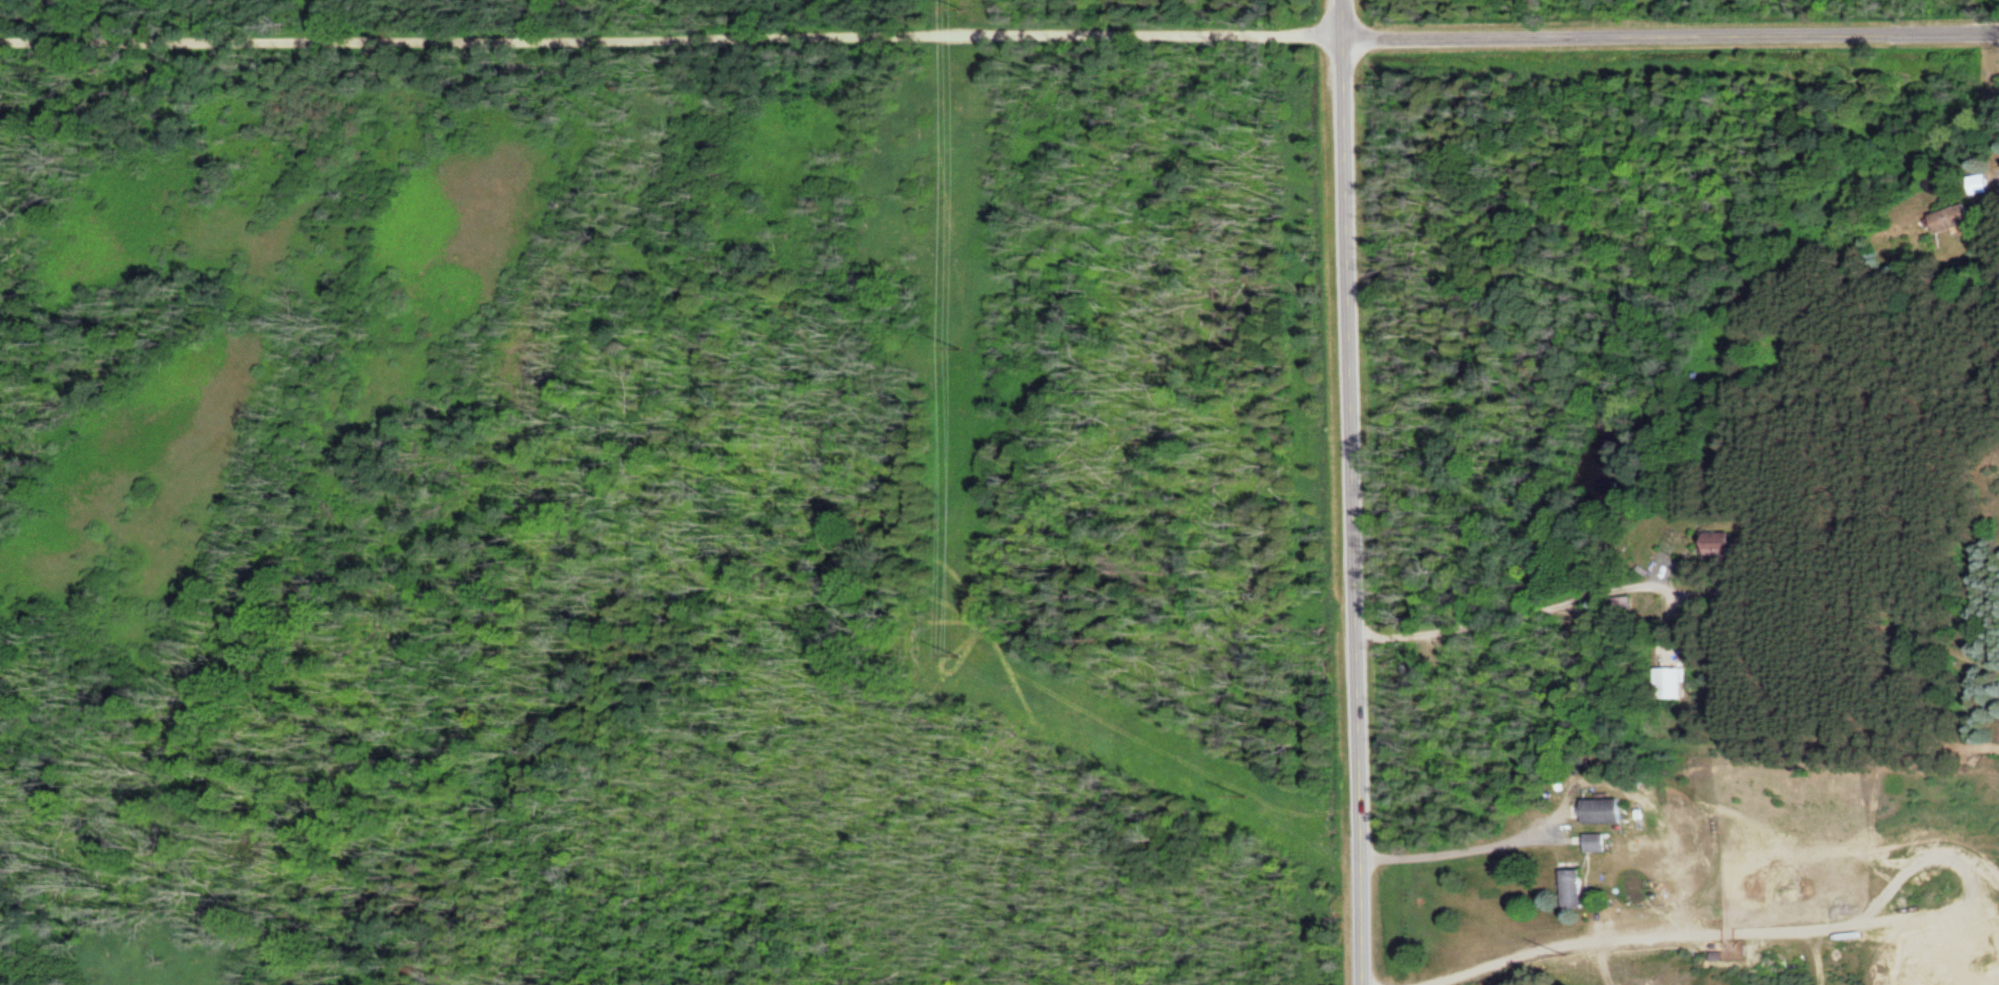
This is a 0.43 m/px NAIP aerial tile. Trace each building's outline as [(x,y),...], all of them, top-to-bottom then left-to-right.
[(1925,216),(1931,236),(1971,225),(1966,205),(1925,216)] [(1707,558),(1730,558),(1730,533),(1707,533),(1707,558)] [(1614,596),(1614,613),(1633,613),(1633,596),(1614,596)] [(1655,667),(1655,698),(1678,698),(1678,667),(1655,667)] [(1587,800),(1587,823),(1624,823),(1624,800),(1587,800)] [(1627,840),(1636,840),(1636,802),(1627,802),(1627,840)] [(1585,834),(1585,852),(1605,852),(1605,834),(1585,834)] [(1565,871),(1565,908),(1586,908),(1586,871),(1565,871)]
